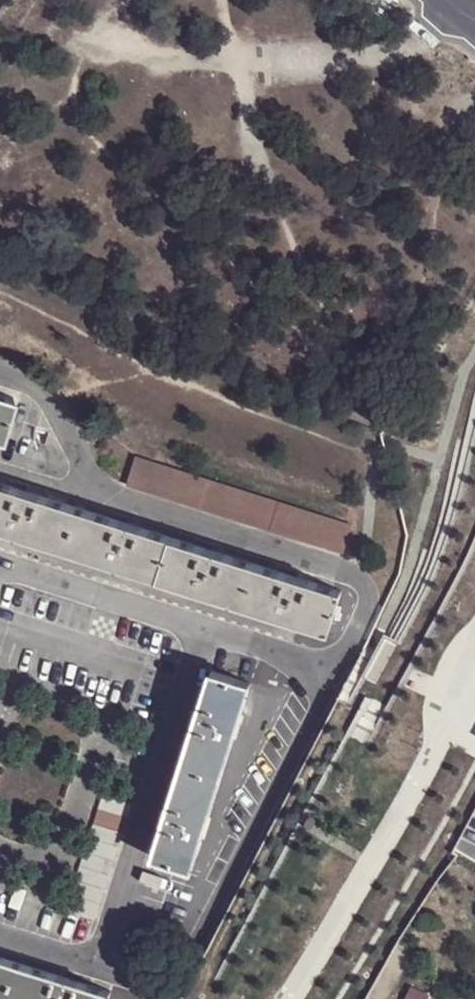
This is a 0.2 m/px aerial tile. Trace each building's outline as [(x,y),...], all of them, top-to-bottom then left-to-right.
[(1,434),(14,396),(0,391),(0,434),(1,434)] [(140,455),(131,482),(343,549),(352,521),(140,455)] [(329,626),(341,588),(0,482),(0,523),(329,626)] [(153,855),(193,866),(225,762),(250,681),(212,669),(153,855)] [(129,804),(102,794),(65,909),(92,918),(129,804)] [(3,998),(107,998),(110,989),(0,955),(0,998),(3,998)]
